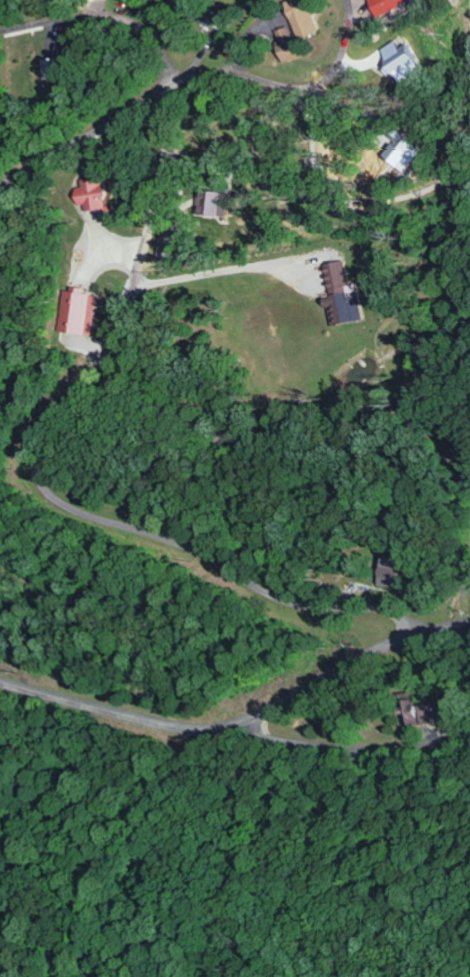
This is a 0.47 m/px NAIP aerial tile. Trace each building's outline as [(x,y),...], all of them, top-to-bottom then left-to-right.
[(293,34),(291,35),(288,27),(275,30),(279,42),(275,43),(280,63),(306,55),(301,39),(319,34),(314,15),(321,13),(317,0),(286,0),(284,1),(293,34)] [(410,4),(408,0),(371,0),(379,18),(410,4)] [(384,50),(390,61),(386,63),(400,86),(426,70),(410,44),(403,49),(398,41),(384,50)] [(63,79),(63,58),(44,59),(45,79),(63,79)] [(383,159),(410,172),(423,146),(395,133),(383,159)] [(85,211),(108,208),(106,197),(111,196),(109,183),(99,185),(99,177),(81,180),(82,189),(74,190),(76,206),(84,205),(85,211)] [(207,216),(228,217),(229,193),(208,192),(207,216)] [(196,215),(206,215),(207,196),(196,196),(196,215)] [(334,327),(368,320),(363,291),(354,292),(348,261),(327,265),(333,299),(329,299),(334,327)] [(92,337),(98,295),(79,292),(79,293),(64,290),(58,331),(92,337)] [(399,588),(401,560),(382,559),(380,587),(399,588)] [(440,727),(440,704),(422,705),(422,700),(403,700),(404,728),(440,727)]
